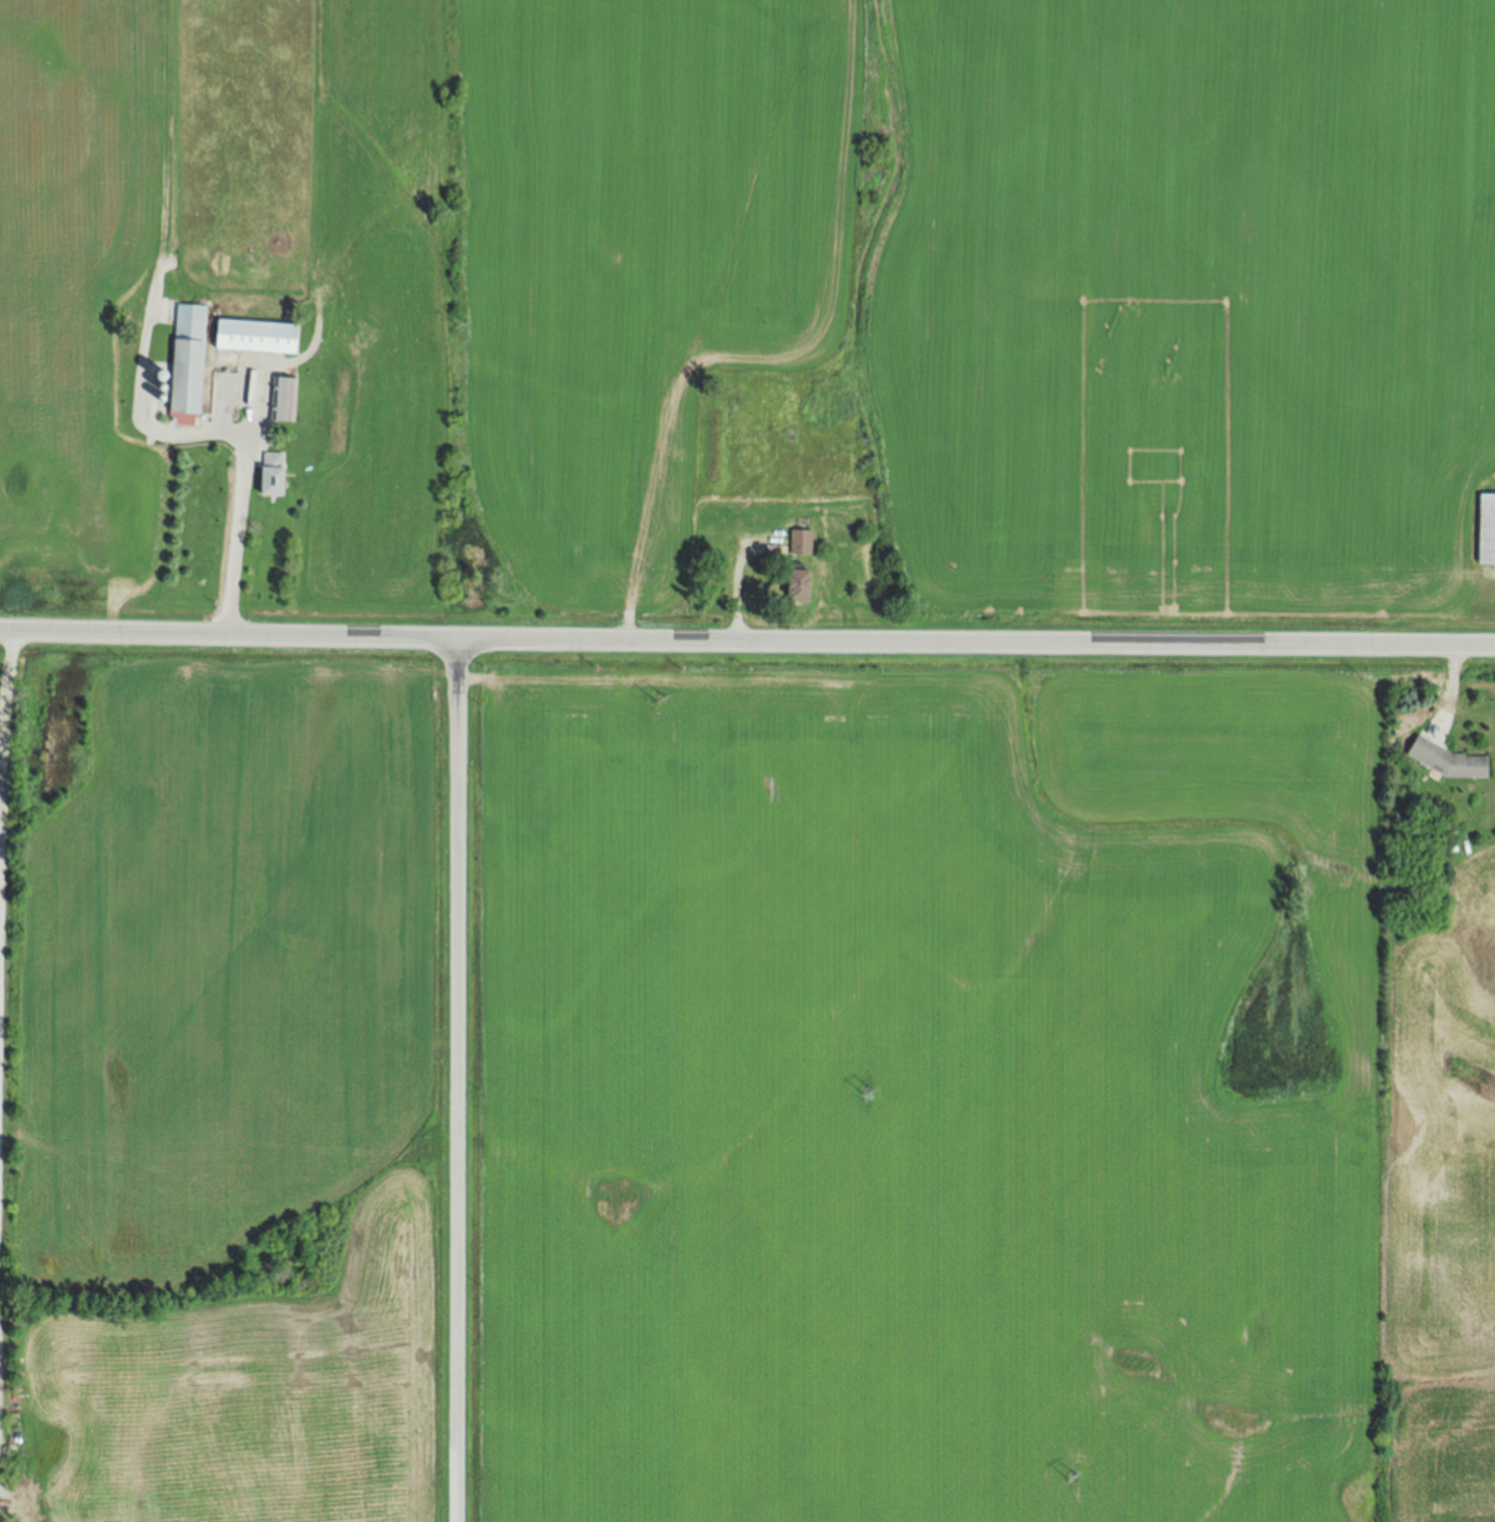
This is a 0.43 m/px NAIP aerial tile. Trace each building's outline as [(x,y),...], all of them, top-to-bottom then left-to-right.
[(201,428),(177,427),(177,419),(172,419),(176,306),(206,308),(201,428)] [(298,355),(217,351),(218,322),(299,326),(298,355)] [(295,424),(272,424),(272,380),(296,380),(295,424)] [(285,498),(263,498),(263,455),(285,455),(285,498)] [(1480,496),(1494,496),(1494,566),(1479,566),(1480,496)] [(813,532),(813,558),(791,558),(791,532),(813,532)] [(813,605),(790,605),(790,571),(813,571),(813,605)] [(1490,757),(1489,780),(1449,779),(1408,759),(1418,739),(1421,739),(1456,756),(1490,757)]
